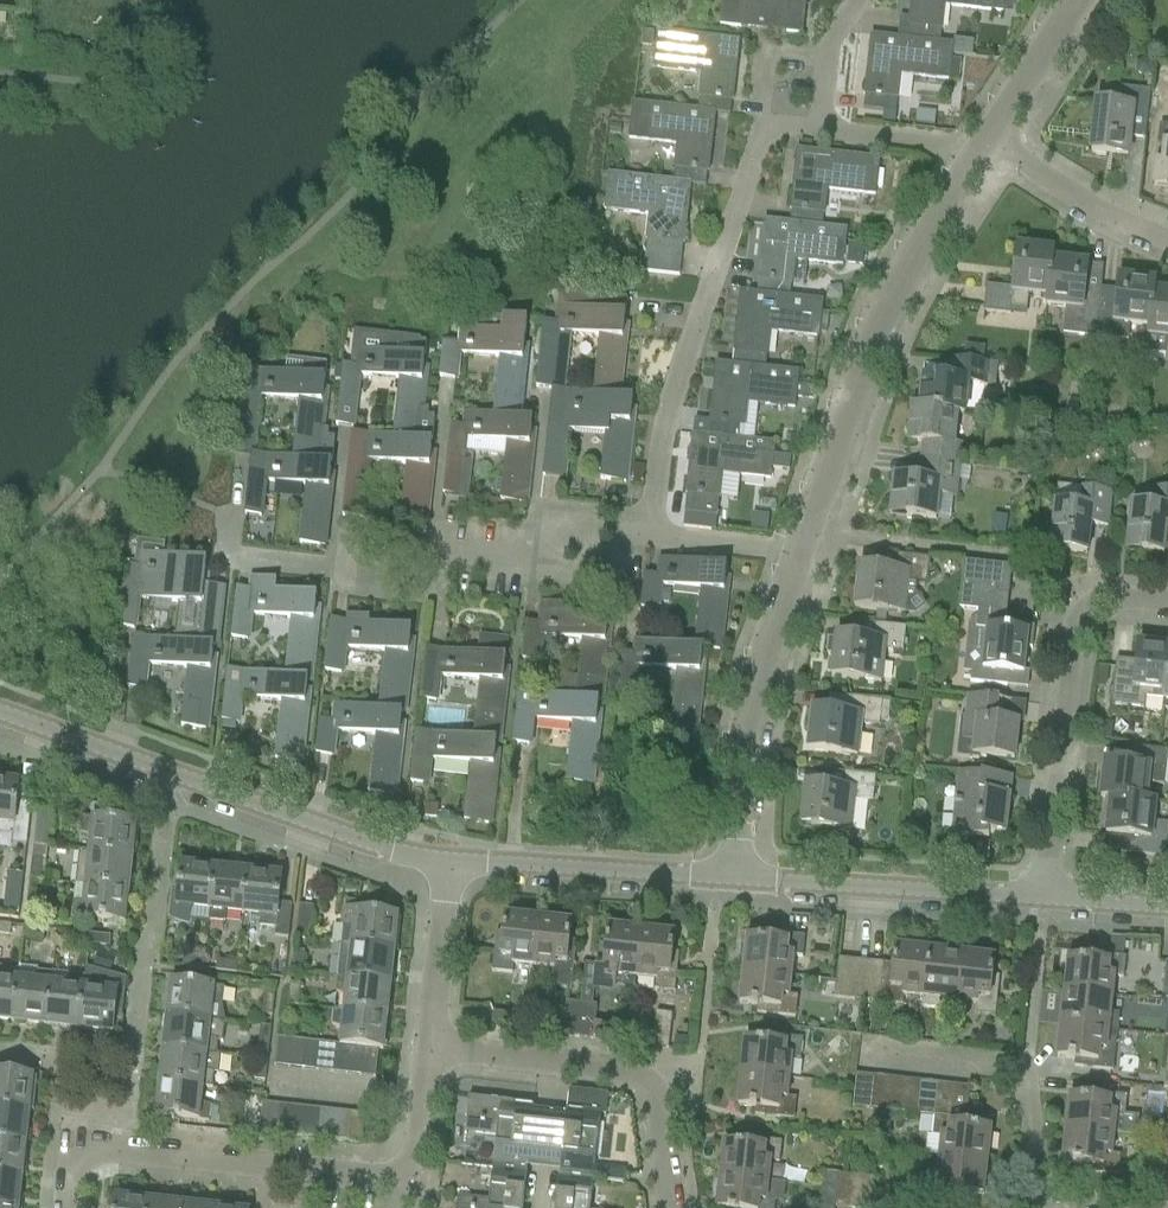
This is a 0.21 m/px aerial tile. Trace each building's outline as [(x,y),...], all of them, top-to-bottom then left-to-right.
[(719,25),(803,34),(806,0),(722,0),(719,25)] [(993,11),(1003,12),(1003,10),(1004,0),(911,0),(909,20),(900,19),(897,39),(939,43),(941,28),(939,28),(942,5),(993,11)] [(1003,10),(1012,11),(1014,0),(1004,0),(1003,10)] [(642,32),(640,46),(652,47),(654,33),(642,32)] [(700,96),(698,111),(715,114),(730,115),(731,101),(733,101),(739,41),(657,32),(654,68),(704,73),(702,96),(700,96)] [(908,40),(897,39),(871,36),(864,95),(865,95),(864,110),(896,113),(898,98),(896,98),(899,75),(949,81),(950,79),(951,63),(953,45),(939,43),(908,40)] [(1136,64),(1135,73),(1143,78),(1151,75),(1151,72),(1149,69),(1148,69),(1145,60),(1136,64)] [(951,63),(950,79),(959,80),(961,65),(951,63)] [(1091,153),(1127,158),(1130,138),(1145,140),(1150,92),(1122,88),(1119,107),(1097,104),(1091,153)] [(675,167),(674,182),(690,185),(706,187),(707,172),(708,173),(715,114),(698,111),(633,104),(630,139),(680,145),(678,167),(675,167)] [(610,126),(609,135),(620,136),(621,127),(610,126)] [(1154,186),(1167,188),(1167,128),(1160,127),(1158,145),(1165,146),(1164,160),(1163,164),(1157,163),(1154,186)] [(791,211),(790,224),(823,228),(825,214),(822,213),(825,189),(876,195),(876,189),(882,190),(884,171),(878,170),(880,160),(797,150),(791,211)] [(690,185),(674,182),(609,175),(605,210),(656,216),(654,239),(647,238),(643,272),(679,276),(683,243),(684,243),(690,185)] [(759,280),(757,294),(790,298),(792,283),(790,283),(792,259),(843,265),(847,230),(823,228),(790,224),(765,221),(758,280),(759,280)] [(848,244),(846,265),(862,267),(864,246),(848,244)] [(1043,306),(1047,307),(1053,258),(1053,251),(1017,247),(1012,289),(986,286),(983,312),(1008,315),(1009,309),(1024,311),(1026,295),(1044,297),(1043,306)] [(1053,258),(1047,307),(1063,309),(1061,325),(1078,327),(1077,337),(1092,339),(1096,339),(1100,307),(1102,289),(1100,289),(1100,297),(1085,296),(1088,265),(1070,263),(1070,260),(1053,258)] [(1100,307),(1096,339),(1125,342),(1127,326),(1144,328),(1146,329),(1150,329),(1155,289),(1155,282),(1118,278),(1117,291),(1115,308),(1100,307)] [(1147,354),(1163,355),(1165,356),(1165,357),(1167,358),(1167,290),(1155,289),(1150,329),(1149,339),(1148,351),(1147,354)] [(543,322),(536,388),(540,388),(551,389),(553,389),(557,349),(559,332),(572,334),(600,336),(594,394),(618,397),(624,338),(623,338),(626,312),(627,304),(627,300),(627,299),(562,292),(561,305),(559,322),(543,321),(543,322)] [(735,352),(734,366),(766,370),(767,355),(765,355),(768,331),(819,337),(819,334),(822,313),(823,302),(790,298),(757,294),(741,293),(734,352),(735,352)] [(499,358),(493,415),(518,418),(525,359),(522,359),(527,320),(461,313),(458,345),(443,343),(439,377),(456,379),(458,353),(499,358)] [(822,313),(819,334),(826,334),(829,313),(822,313)] [(339,398),(336,426),(352,428),(355,400),(358,374),(399,379),(393,437),(419,440),(432,442),(434,417),(428,416),(429,409),(423,408),(426,381),(424,381),(426,356),(425,356),(426,341),(361,334),(360,349),(358,366),(343,364),(342,368),(341,382),(339,398)] [(236,451),(252,453),(259,396),(300,401),(293,458),(333,463),(335,438),(328,437),(328,430),(322,429),(325,402),(323,402),(327,363),(304,360),(302,375),(245,369),(236,451)] [(923,377),(919,408),(957,413),(964,414),(967,385),(995,388),(997,366),(986,365),(977,364),(953,361),(951,380),(923,377)] [(710,421),(708,435),(741,439),(743,424),(741,424),(743,401),(795,407),(796,399),(798,386),(799,373),(766,370),(734,366),(716,364),(709,421),(710,421)] [(798,386),(796,399),(813,401),(814,387),(798,386)] [(553,389),(542,476),(558,478),(564,432),(564,430),(587,432),(605,435),(605,436),(600,479),(625,482),(632,422),(630,422),(632,399),(618,397),(594,394),(566,391),(553,389)] [(930,444),(928,462),(958,465),(960,445),(953,444),(957,413),(919,408),(912,407),(908,441),(930,444)] [(451,424),(443,493),(466,496),(470,463),(463,463),(464,453),(505,457),(501,500),(526,503),(533,444),(530,443),(533,420),(518,418),(493,415),(468,412),(466,425),(451,424)] [(347,483),(343,517),(367,519),(373,461),(409,464),(402,522),(426,524),(428,509),(432,465),(430,465),(433,442),(432,442),(419,440),(393,437),(367,435),(353,433),(351,449),(347,483)] [(741,439),(708,435),(692,433),(685,498),(686,498),(685,512),(717,516),(719,496),(717,496),(720,473),(771,479),(775,443),(741,439)] [(293,458),(252,453),(246,514),(262,516),(266,481),(307,486),(300,544),(326,546),(332,487),(330,487),(333,463),(293,458)] [(774,457),(773,467),(784,468),(785,458),(774,457)] [(958,465),(928,462),(921,461),(919,480),(894,478),(890,514),(936,519),(938,494),(955,496),(958,465)] [(1056,504),(1053,526),(1051,550),(1087,554),(1090,525),(1109,527),(1113,494),(1082,491),(1080,507),(1056,504)] [(1129,526),(1127,550),(1164,554),(1167,525),(1167,492),(1158,491),(1156,507),(1132,504),(1129,526)] [(125,569),(118,627),(133,628),(135,604),(138,605),(138,599),(179,603),(175,642),(214,646),(214,645),(217,646),(223,587),(205,585),(208,560),(165,556),(166,547),(164,547),(164,548),(143,546),(140,570),(125,569)] [(860,565),(854,608),(875,611),(877,611),(875,624),(876,624),(885,625),(887,612),(904,614),(908,582),(927,584),(927,583),(930,559),(898,555),(896,569),(875,567),(860,565)] [(642,604),(641,609),(657,611),(660,584),(672,585),(701,589),(699,610),(694,647),(703,648),(720,650),(727,591),(724,590),(727,566),(662,558),(660,576),(645,575),(642,604)] [(985,653),(983,667),(972,666),(970,681),(1008,686),(1009,672),(1024,674),(1027,648),(1032,648),(1034,633),(1004,630),(1011,569),(965,563),(959,609),(979,611),(977,621),(973,620),(970,623),(968,641),(977,652),(985,653)] [(292,619),(286,677),(309,680),(311,680),(317,621),(314,621),(317,595),(276,590),(277,579),(254,577),(252,588),(238,586),(232,638),(248,640),(251,614),(292,619)] [(553,679),(551,695),(599,700),(601,701),(608,641),(606,641),(609,616),(566,612),(567,604),(544,602),(543,609),(542,623),(527,622),(523,659),(539,661),(541,636),(582,640),(578,677),(559,674),(558,679),(553,679)] [(386,652),(379,711),(403,713),(405,714),(412,654),(409,653),(412,628),(370,624),(371,617),(347,614),(346,621),(331,620),(326,671),(342,673),(345,648),(386,652)] [(834,654),(832,677),(881,683),(885,651),(903,653),(906,627),(902,627),(885,625),(876,624),(874,638),(837,634),(836,639),(828,638),(828,639),(829,639),(827,653),(834,654)] [(214,646),(175,642),(134,637),(128,687),(144,689),(147,664),(188,668),(182,726),(207,729),(214,669),(212,669),(214,646)] [(480,680),(474,738),(497,740),(499,741),(506,681),(503,681),(508,642),(480,639),(478,653),(426,647),(420,699),(436,701),(439,675),(480,680)] [(703,648),(694,647),(638,640),(636,653),(621,651),(615,706),(631,708),(636,666),(677,671),(670,728),(695,731),(702,672),(700,672),(703,648)] [(1111,704),(1135,707),(1145,708),(1146,699),(1163,701),(1163,700),(1164,692),(1167,665),(1167,647),(1138,644),(1136,662),(1116,659),(1111,704)] [(309,680),(286,677),(228,671),(223,720),(239,722),(242,697),(283,701),(276,760),(302,763),(308,703),(306,703),(309,680)] [(599,700),(551,695),(519,691),(513,742),(529,744),(532,718),(573,723),(566,781),(592,784),(599,724),(596,723),(599,700)] [(1003,699),(979,697),(968,695),(963,739),(975,741),(973,754),(1015,759),(1019,723),(1000,721),(1003,699)] [(813,707),(808,751),(832,754),(857,757),(861,724),(880,726),(880,722),(885,723),(889,720),(891,702),(883,701),(875,700),(852,698),(850,712),(828,709),(813,707)] [(403,713),(379,711),(337,706),(335,723),(320,721),(316,754),(333,756),(336,731),(377,736),(370,793),(396,796),(403,737),(401,737),(403,713)] [(1097,721),(1095,739),(1110,741),(1113,724),(1097,721)] [(497,740),(474,738),(417,731),(411,782),(427,784),(430,758),(471,763),(464,821),(489,824),(496,765),(494,764),(497,740)] [(1100,797),(1107,798),(1146,801),(1148,783),(1164,785),(1167,752),(1128,747),(1126,764),(1105,761),(1100,797)] [(936,831),(936,832),(989,839),(990,832),(1006,834),(1011,796),(1013,777),(1005,776),(1002,776),(983,774),(982,773),(959,771),(957,784),(969,785),(967,804),(962,804),(963,802),(956,801),(952,833),(936,831)] [(802,826),(851,832),(854,799),(873,801),(876,776),(845,773),(844,787),(806,783),(802,826)] [(13,836),(12,844),(27,846),(31,812),(17,810),(20,783),(17,782),(17,784),(0,782),(0,834),(13,836)] [(1107,798),(1105,816),(1107,817),(1105,834),(1128,837),(1126,853),(1165,858),(1167,832),(1167,824),(1152,822),(1155,802),(1146,801),(1107,798)] [(425,804),(424,817),(437,819),(438,806),(425,804)] [(52,814),(37,812),(33,847),(48,848),(52,814)] [(91,838),(90,853),(134,857),(134,855),(132,855),(135,826),(137,826),(137,824),(96,819),(96,818),(83,817),(82,833),(91,838)] [(963,859),(987,861),(988,849),(989,843),(989,842),(965,840),(964,857),(963,859)] [(79,852),(76,884),(130,890),(130,889),(128,888),(132,859),(133,859),(134,857),(90,853),(79,852)] [(32,858),(30,880),(40,881),(41,880),(43,859),(33,858),(32,858)] [(1128,859),(1126,872),(1140,874),(1141,861),(1128,859)] [(209,913),(210,913),(216,868),(214,868),(214,869),(184,866),(184,864),(182,864),(179,889),(172,888),(169,919),(173,920),(190,924),(197,910),(209,911),(209,913)] [(228,913),(244,915),(249,872),(248,871),(247,873),(218,869),(218,868),(216,868),(210,913),(209,922),(224,923),(228,913)] [(249,872),(244,915),(259,917),(260,927),(276,929),(275,937),(289,938),(293,905),(279,903),(282,875),(281,875),(280,876),(251,873),(251,872),(249,872)] [(130,890),(76,884),(74,903),(72,918),(85,920),(86,919),(126,924),(127,922),(125,922),(128,892),(130,892),(130,890)] [(27,913),(26,921),(37,922),(37,914),(39,893),(30,892),(28,892),(27,913)] [(4,896),(2,916),(16,917),(18,898),(4,896)] [(399,917),(384,915),(386,906),(347,901),(342,944),(395,950),(396,948),(394,948),(397,919),(399,919),(399,917)] [(296,939),(310,941),(314,907),(299,906),(296,939)] [(514,964),(534,967),(539,919),(506,916),(504,931),(497,930),(493,972),(513,974),(514,964)] [(539,919),(534,967),(553,969),(551,986),(572,989),(577,939),(570,938),(572,923),(539,919)] [(10,936),(11,926),(0,925),(0,935),(10,936)] [(23,927),(22,938),(43,940),(44,930),(23,927)] [(584,964),(582,981),(596,983),(616,985),(635,987),(636,978),(642,930),(609,927),(607,942),(600,941),(598,965),(584,964)] [(642,930),(636,978),(656,980),(655,989),(676,992),(680,950),(673,949),(675,934),(642,930)] [(747,937),(744,970),(792,976),(794,956),(803,957),(805,936),(766,932),(748,930),(747,937)] [(56,931),(55,942),(76,944),(77,934),(56,931)] [(89,935),(88,945),(109,948),(110,937),(89,935)] [(338,978),(392,983),(392,982),(390,982),(394,951),(395,952),(395,950),(342,944),(338,978)] [(904,996),(923,998),(928,950),(896,947),(893,968),(869,965),(865,1001),(903,1005),(904,996)] [(941,1000),(957,1001),(962,954),(928,950),(923,998),(922,1007),(939,1009),(941,1000)] [(294,952),(291,973),(302,974),(302,973),(305,953),(295,952),(294,952)] [(1068,958),(1065,990),(1112,995),(1114,977),(1124,978),(1126,957),(1087,953),(1086,960),(1068,958)] [(962,954),(957,1001),(976,1004),(975,1013),(995,1015),(1000,977),(993,976),(995,958),(962,954)] [(183,957),(182,968),(203,970),(205,960),(183,957)] [(216,961),(215,972),(236,974),(237,963),(216,961)] [(835,997),(849,999),(853,963),(839,962),(835,997)] [(849,999),(865,1001),(869,965),(853,963),(849,999)] [(14,1023),(20,970),(0,968),(0,1020),(13,1021),(13,1023),(14,1023)] [(20,970),(14,1023),(16,1023),(16,1021),(46,1024),(46,1027),(48,1027),(53,974),(37,972),(37,970),(20,968),(20,970)] [(86,977),(80,1030),(82,1031),(82,1029),(112,1032),(112,1034),(114,1034),(115,1021),(121,1022),(121,1025),(122,1025),(123,1019),(121,1018),(126,980),(87,968),(86,977)] [(792,976),(744,970),(740,1003),(758,1005),(757,1012),(796,1016),(799,996),(789,995),(792,976)] [(79,1030),(80,1030),(86,977),(53,974),(48,1027),(49,1027),(50,1025),(79,1028),(79,1030)] [(345,1012),(388,1016),(388,1015),(386,1015),(390,985),(392,985),(392,983),(338,978),(336,993),(347,996),(345,1012)] [(168,1014),(168,1016),(211,1021),(213,1006),(222,1004),(224,988),(171,982),(171,984),(173,984),(170,1014),(168,1014)] [(290,985),(288,1006),(298,1007),(298,1006),(301,986),(291,985),(290,985)] [(1065,990),(1061,1022),(1109,1027),(1108,1030),(1117,1031),(1119,1014),(1110,1013),(1112,995),(1065,990)] [(264,993),(262,1015),(272,1016),(274,994),(264,993)] [(562,1037),(578,1039),(582,1003),(566,1002),(562,1037)] [(582,1003),(578,1039),(594,1040),(627,1044),(627,1043),(628,1041),(629,1029),(604,1027),(595,1026),(597,1005),(582,1003)] [(364,1048),(379,1049),(384,1050),(384,1048),(383,1048),(386,1018),(388,1018),(388,1016),(345,1012),(334,1011),(333,1026),(343,1029),(341,1045),(350,1046),(364,1048)] [(492,1029),(527,1032),(528,1016),(494,1012),(492,1029)] [(656,1014),(652,1047),(668,1049),(672,1015),(656,1014)] [(164,1047),(164,1049),(216,1055),(218,1042),(222,1043),(225,1022),(211,1021),(168,1016),(168,1017),(169,1018),(166,1047),(164,1047)] [(1061,1022),(1058,1057),(1075,1059),(1074,1067),(1113,1071),(1117,1031),(1108,1030),(1109,1027),(1061,1022)] [(259,1049),(270,1050),(272,1028),(261,1027),(259,1049)] [(746,1040),(742,1073),(789,1078),(791,1058),(801,1059),(803,1039),(765,1035),(764,1042),(746,1040)] [(673,1048),(673,1050),(690,1051),(690,1050),(690,1049),(691,1039),(674,1037),(673,1048)] [(275,1066),(289,1068),(292,1040),(278,1038),(275,1066)] [(289,1068),(303,1069),(307,1041),(292,1040),(289,1068)] [(303,1069),(318,1071),(321,1043),(307,1041),(303,1069)] [(318,1071),(332,1072),(336,1044),(321,1043),(318,1071)] [(332,1072),(347,1074),(350,1046),(341,1045),(336,1044),(332,1072)] [(347,1074),(361,1076),(364,1048),(350,1046),(347,1074)] [(364,1048),(361,1076),(376,1077),(379,1049),(364,1048)] [(160,1080),(160,1082),(203,1087),(213,1088),(214,1074),(219,1075),(221,1055),(217,1055),(216,1055),(164,1049),(164,1050),(166,1051),(162,1080),(160,1080)] [(255,1080),(266,1081),(268,1060),(257,1059),(255,1080)] [(31,1111),(34,1111),(37,1078),(0,1073),(0,1108),(31,1111)] [(789,1078),(742,1073),(738,1106),(756,1108),(756,1115),(794,1119),(796,1099),(787,1097),(789,1078)] [(853,1106),(869,1108),(873,1076),(856,1074),(853,1106)] [(869,1108),(885,1110),(889,1078),(873,1076),(869,1108)] [(889,1078),(885,1110),(901,1112),(905,1080),(889,1078)] [(901,1112),(917,1114),(921,1082),(905,1080),(901,1112)] [(157,1113),(156,1115),(197,1120),(209,1122),(211,1107),(201,1104),(202,1102),(203,1087),(160,1082),(160,1084),(162,1084),(158,1113),(157,1113)] [(917,1114),(934,1116),(937,1084),(921,1082),(917,1114)] [(934,1116),(935,1116),(950,1117),(953,1085),(937,1084),(934,1116)] [(950,1117),(966,1119),(967,1111),(970,1087),(953,1085),(950,1117)] [(549,1113),(543,1170),(560,1172),(560,1174),(593,1178),(600,1115),(605,1115),(607,1095),(569,1090),(569,1095),(568,1102),(567,1109),(567,1110),(566,1115),(549,1113)] [(1070,1096),(1067,1129),(1114,1134),(1114,1135),(1137,1137),(1139,1117),(1126,1116),(1128,1095),(1113,1094),(1089,1091),(1088,1098),(1070,1096)] [(526,1172),(526,1168),(543,1170),(549,1113),(533,1111),(533,1105),(468,1098),(464,1132),(496,1136),(493,1168),(526,1172)] [(261,1131),(275,1133),(278,1105),(264,1103),(261,1131)] [(275,1133),(289,1134),(293,1106),(278,1105),(275,1133)] [(289,1134),(304,1136),(307,1108),(293,1106),(289,1134)] [(27,1144),(27,1142),(26,1142),(29,1113),(30,1113),(31,1111),(0,1108),(0,1141),(27,1144)] [(304,1136),(318,1138),(321,1110),(307,1108),(304,1136)] [(318,1138),(332,1139),(336,1111),(321,1110),(318,1138)] [(332,1139),(347,1141),(350,1113),(336,1111),(332,1139)] [(974,1112),(967,1111),(966,1119),(950,1117),(935,1116),(933,1135),(928,1135),(926,1154),(940,1156),(988,1161),(991,1128),(973,1126),(974,1112)] [(350,1113),(347,1141),(362,1143),(365,1115),(350,1113)] [(1167,1162),(1167,1128),(1160,1128),(1156,1161),(1167,1162)] [(1114,1134),(1067,1129),(1063,1162),(1081,1164),(1080,1171),(1119,1175),(1121,1155),(1112,1154),(1114,1134)] [(725,1143),(721,1176),(769,1181),(771,1161),(780,1163),(782,1142),(743,1138),(742,1145),(725,1143)] [(23,1177),(23,1176),(22,1175),(25,1146),(27,1146),(27,1144),(0,1141),(0,1175),(23,1177)] [(988,1161),(940,1156),(938,1176),(929,1175),(926,1195),(965,1199),(966,1192),(984,1194),(988,1161)] [(593,1178),(593,1180),(624,1183),(625,1170),(594,1167),(593,1178)] [(526,1172),(493,1168),(489,1201),(457,1197),(456,1207),(522,1207),(526,1172)] [(820,1206),(837,1207),(840,1175),(824,1173),(820,1206)] [(556,1207),(590,1207),(593,1180),(593,1178),(560,1174),(556,1207)] [(21,1178),(23,1179),(23,1177),(0,1175),(0,1207),(18,1207),(21,1178)] [(838,1207),(853,1207),(856,1177),(840,1175),(837,1207),(838,1207)] [(721,1176),(718,1207),(775,1207),(776,1202),(766,1201),(769,1181),(721,1176)] [(853,1207),(870,1207),(873,1179),(856,1177),(853,1207)] [(150,1200),(148,1200),(148,1202),(118,1198),(118,1197),(116,1196),(115,1207),(149,1207),(150,1200)]
